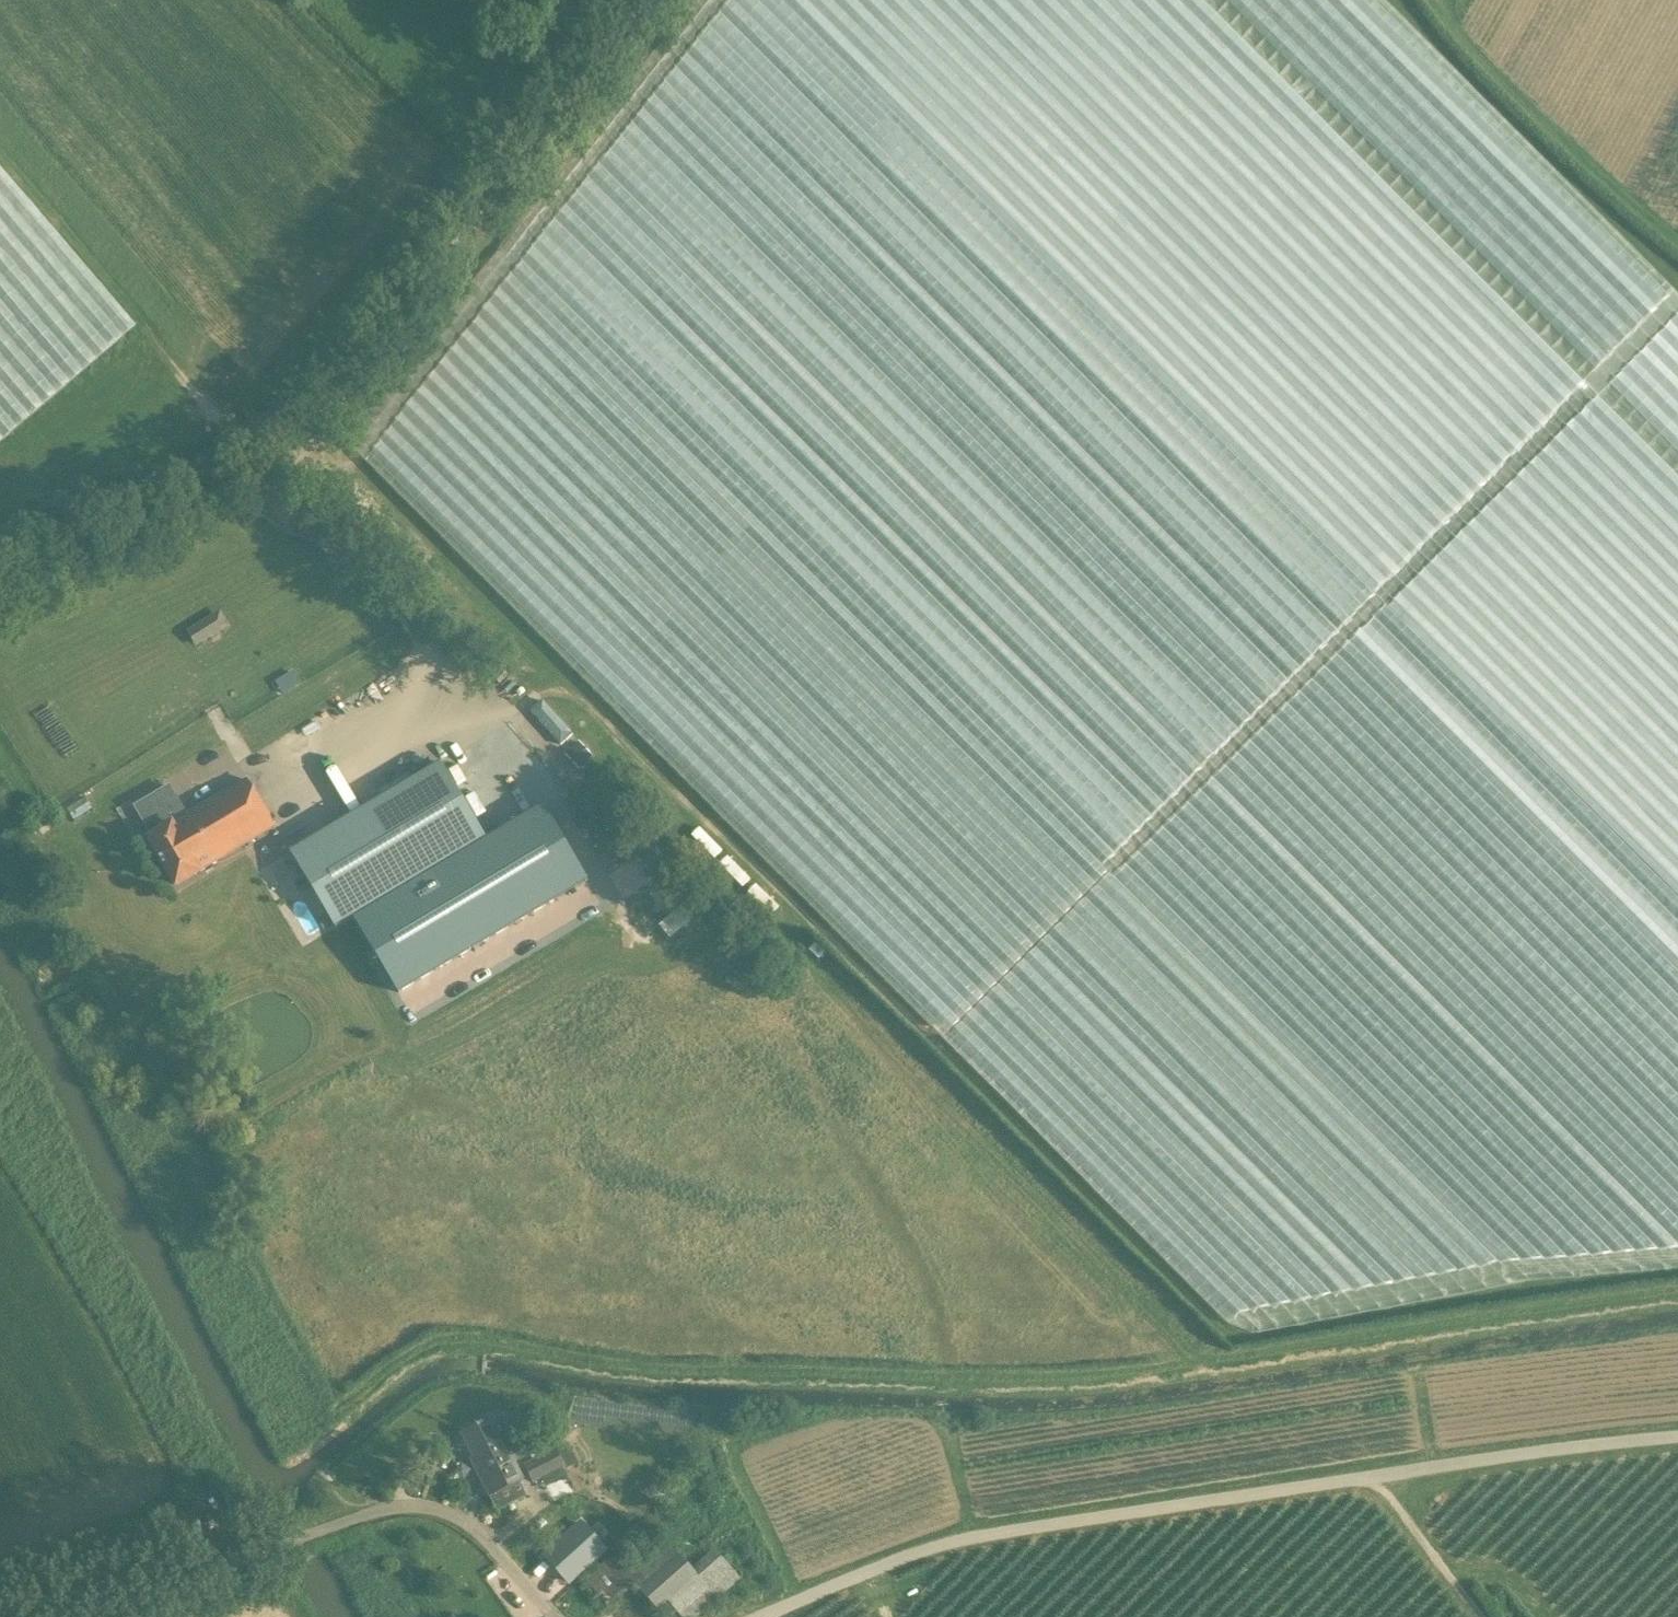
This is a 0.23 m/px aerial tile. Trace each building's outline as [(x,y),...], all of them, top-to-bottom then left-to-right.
[(542,697),(529,710),(561,745),(575,732),(542,697)] [(567,753),(580,767),(589,758),(576,744),(567,753)] [(352,916),(484,839),(439,761),(292,852),(336,926),(352,916)] [(134,807),(150,835),(147,836),(175,884),(199,870),(275,825),(247,778),(185,814),(169,786),(134,807)] [(542,805),(484,839),(352,916),(397,993),(586,881),(542,805)] [(491,1418),(461,1434),(476,1464),(473,1466),(480,1479),(485,1476),(494,1493),(521,1478),(512,1461),(521,1457),(512,1440),(504,1444),(491,1418)] [(565,1443),(522,1464),(532,1483),(541,1478),(562,1468),(574,1462),(565,1443)] [(550,1498),(571,1494),(567,1476),(546,1480),(550,1498)] [(632,1587),(657,1614),(670,1605),(680,1616),(697,1616),(739,1579),(713,1548),(691,1569),(681,1559),(720,1524),(703,1505),(663,1541),(658,1536),(623,1568),(612,1555),(583,1580),(608,1609),(632,1587)] [(581,1522),(543,1556),(568,1584),(606,1551),(581,1522)]
